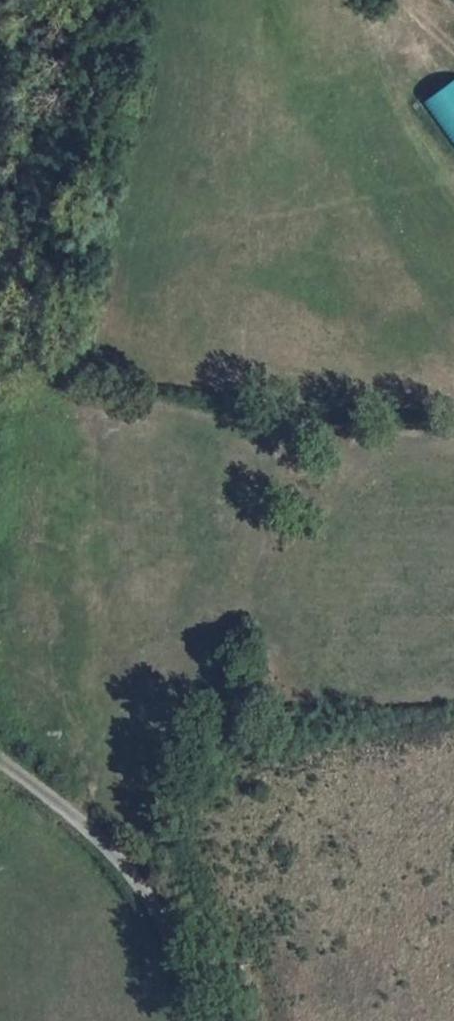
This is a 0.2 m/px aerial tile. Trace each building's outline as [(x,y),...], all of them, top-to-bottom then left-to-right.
[(421,101),(453,145),(453,77),(421,101)]
